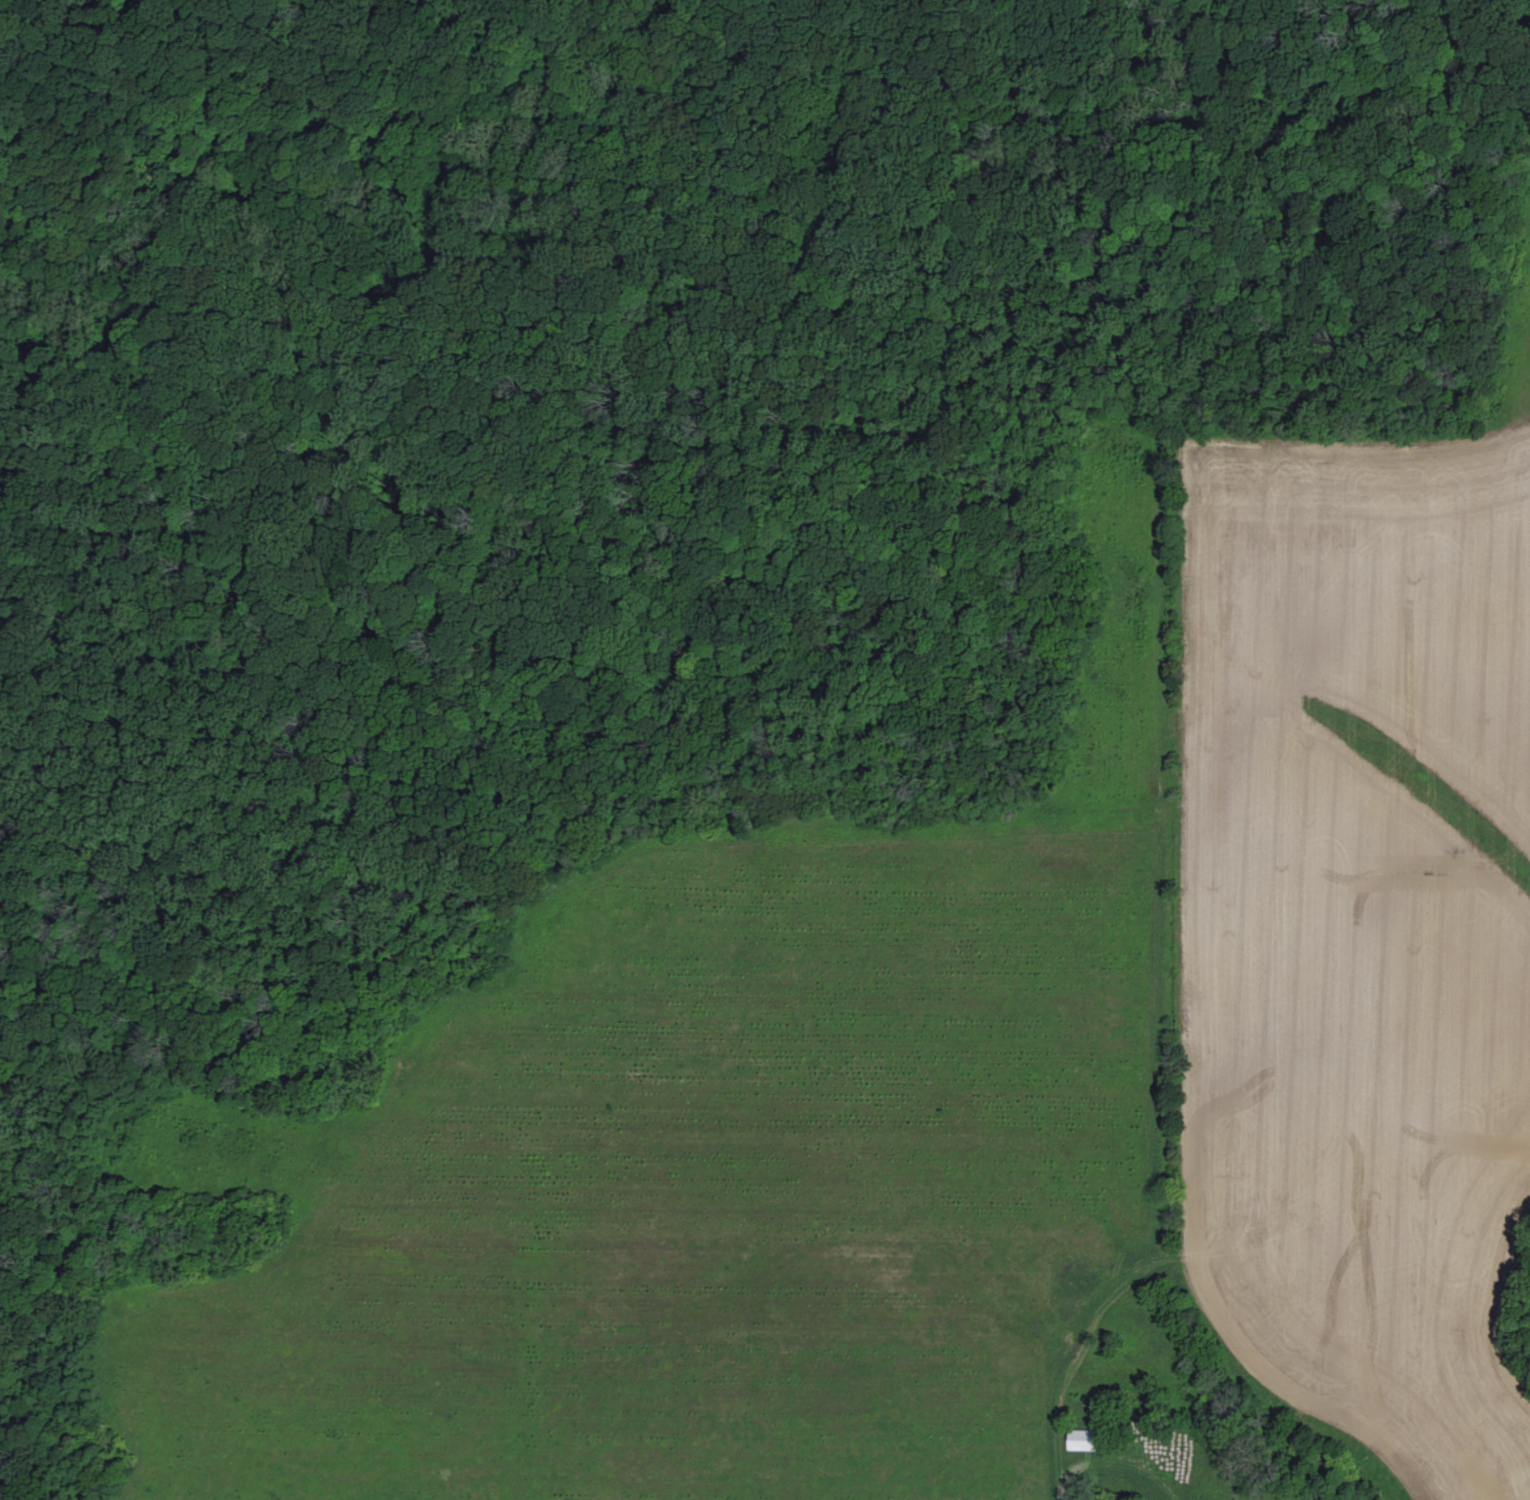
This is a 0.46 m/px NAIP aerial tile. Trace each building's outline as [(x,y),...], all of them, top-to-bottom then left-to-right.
[(1071,1430),(1070,1450),(1105,1451),(1106,1431),(1071,1430)]
